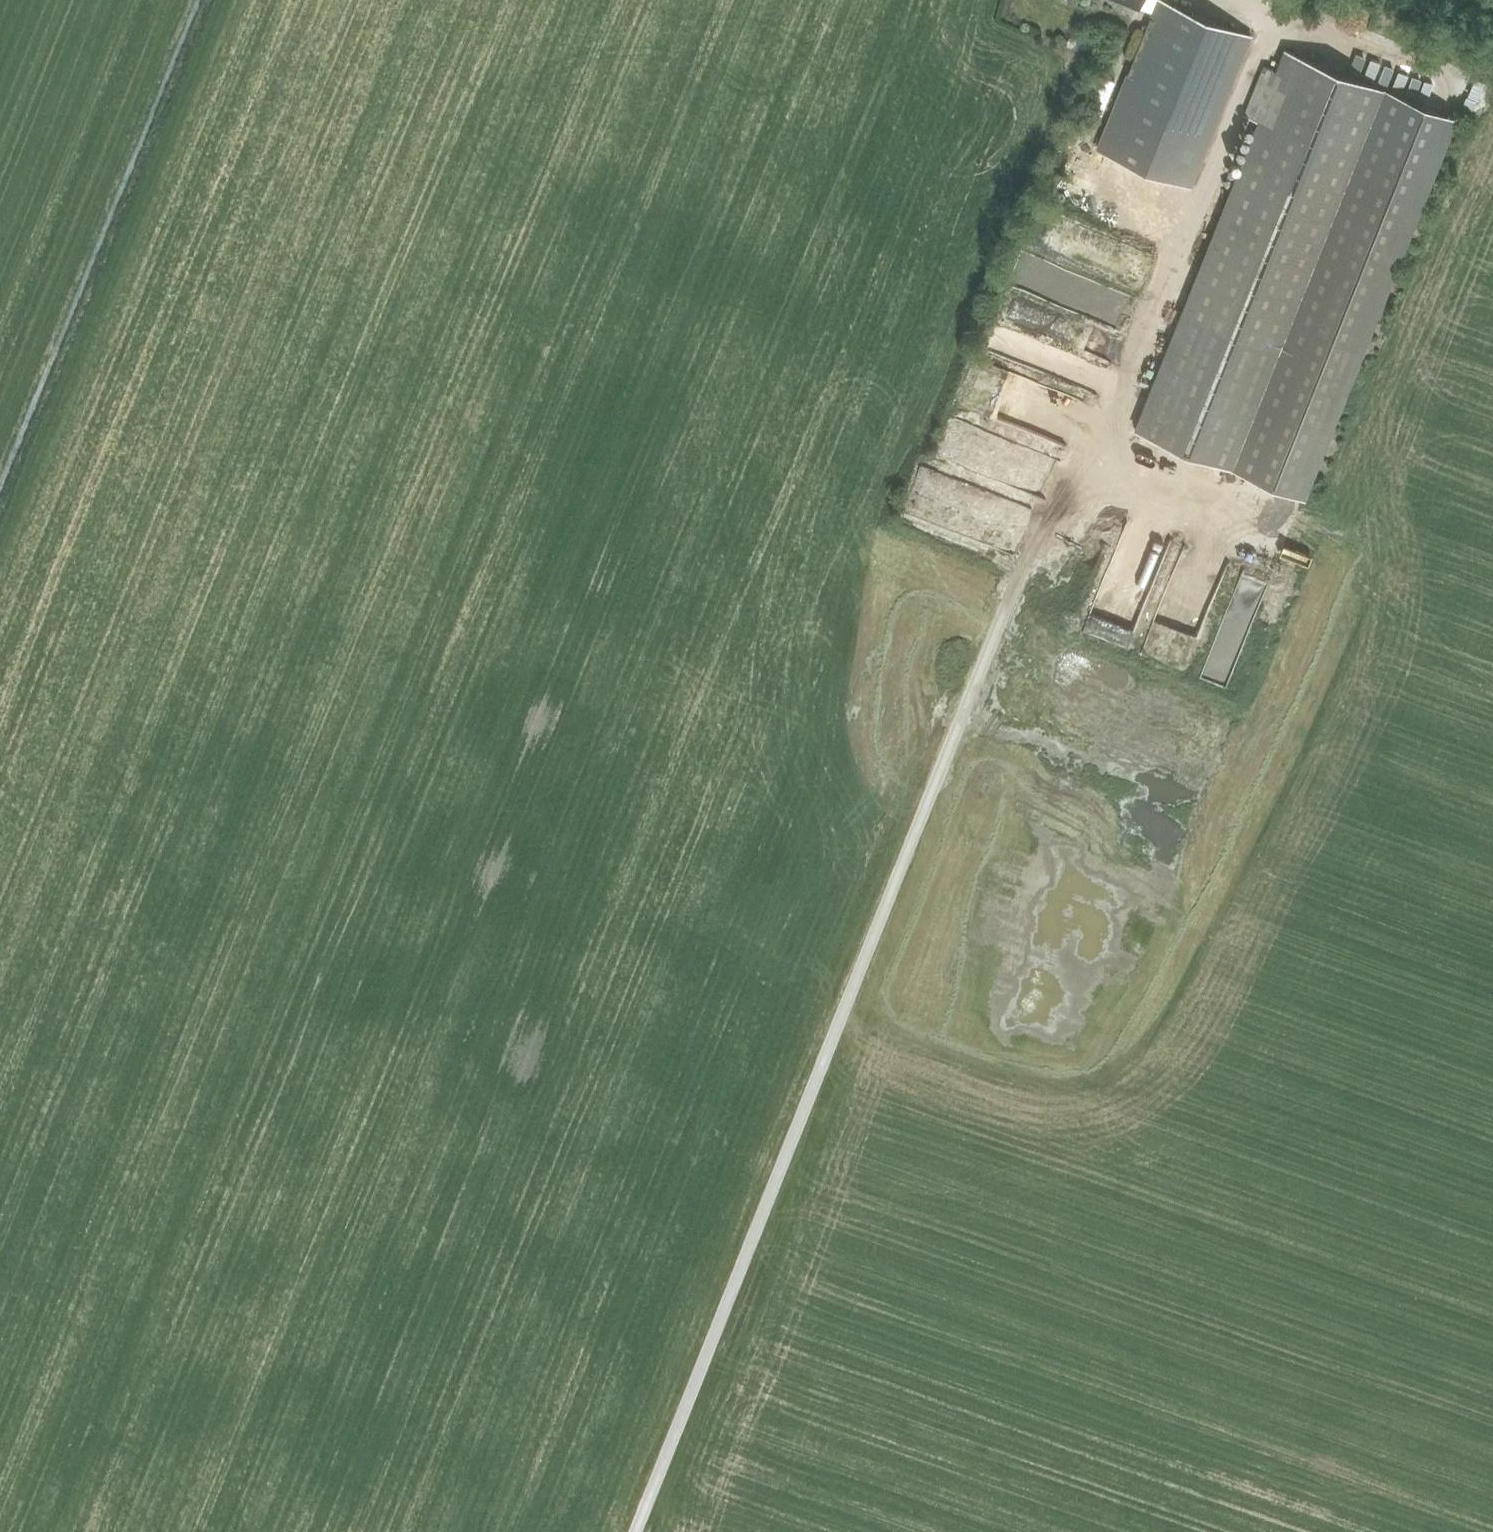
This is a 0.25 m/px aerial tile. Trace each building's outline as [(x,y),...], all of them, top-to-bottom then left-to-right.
[(1095,148),(1188,186),(1248,37),(1158,0),(1156,0),(1095,148)] [(1139,10),(1143,0),(1113,0),(1139,10)] [(1456,118),(1285,50),(1135,430),(1307,497),(1456,118)]
